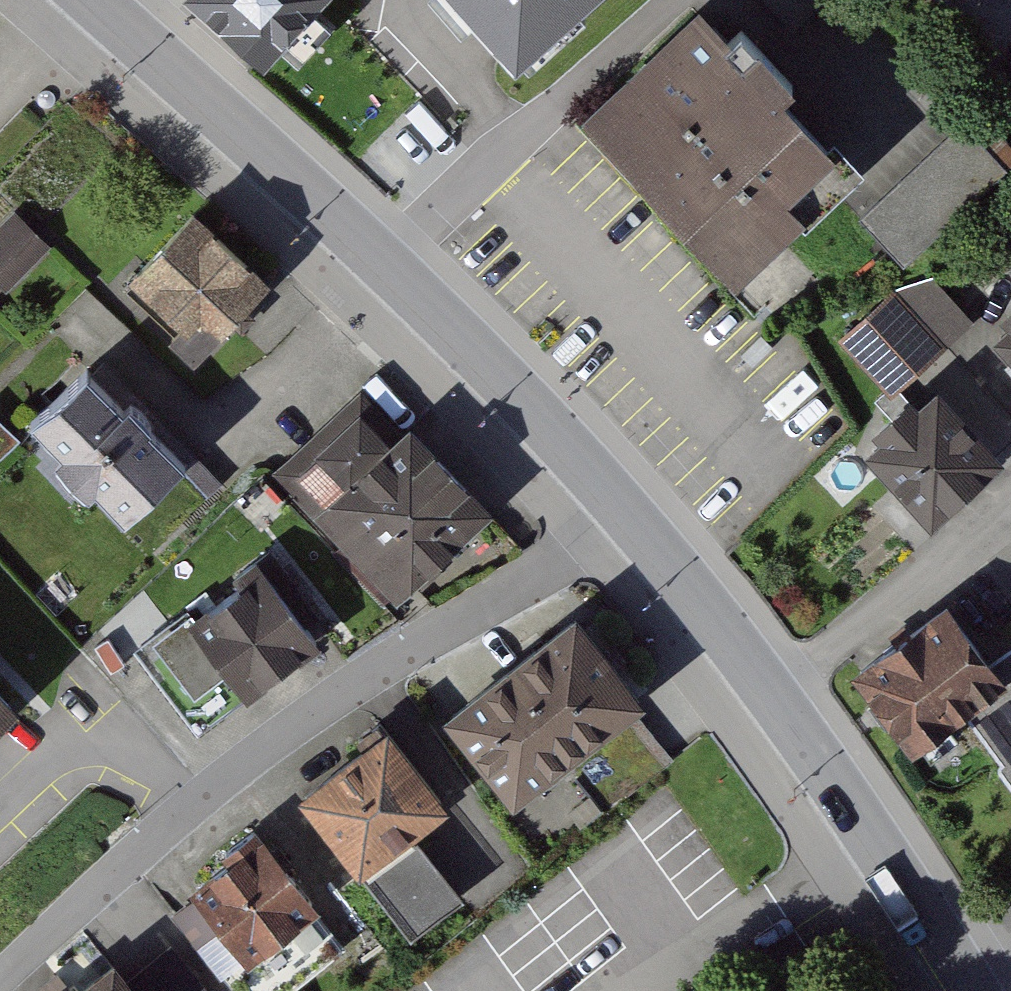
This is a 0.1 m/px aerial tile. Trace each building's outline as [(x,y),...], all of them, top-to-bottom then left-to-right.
[(275,69),(338,0),(200,0),(275,69)] [(519,45),(572,0),(480,0),(519,45)] [(781,12),(799,0),(772,0),(781,12)] [(866,172),(716,12),(603,117),(753,277),(866,172)] [(871,229),(918,273),(1010,177),(1010,152),(976,119),(871,229)] [(18,216),(0,231),(0,289),(5,296),(52,258),(18,216)] [(291,287),(216,217),(159,277),(234,348),(291,287)] [(974,330),(929,284),(869,341),(914,388),(974,330)] [(202,483),(107,375),(49,425),(144,534),(202,483)] [(954,391),(879,455),(944,530),(1010,472),(1010,456),(954,391)] [(412,451),(382,421),(315,485),(341,513),(328,525),(412,613),(508,522),(426,437),(412,451)] [(0,422),(0,452),(15,434),(0,422)] [(276,574),(174,647),(213,702),(248,678),(269,707),(337,659),(276,574)] [(863,664),(932,762),(975,732),(1010,783),(1010,654),(997,664),(953,601),(863,664)] [(596,628),(468,720),(532,809),(660,717),(596,628)] [(0,685),(0,708),(12,697),(0,685)] [(405,735),(320,802),(427,938),(474,901),(426,840),(464,810),(405,735)] [(328,918),(272,845),(202,898),(258,971),(328,918)] [(97,990),(211,990),(183,950),(140,978),(133,967),(97,990)]
